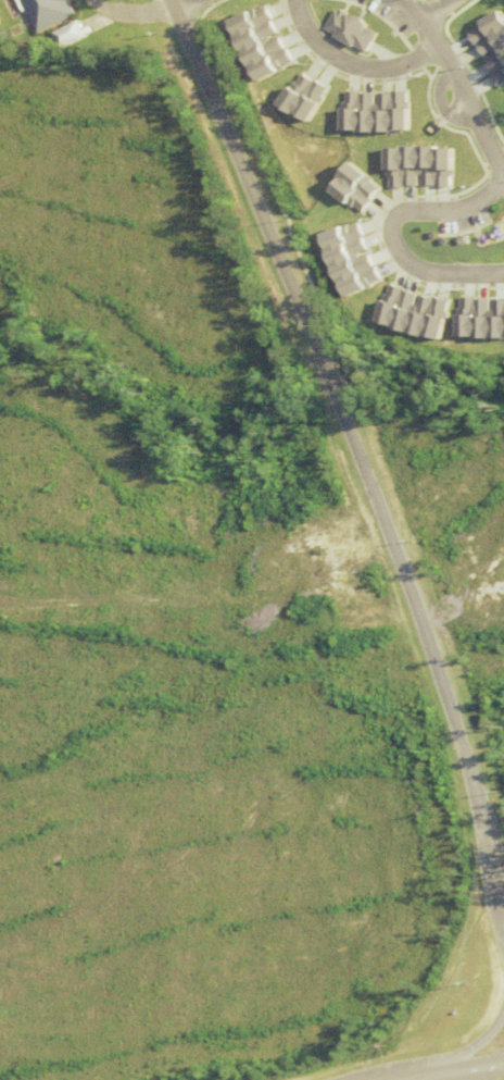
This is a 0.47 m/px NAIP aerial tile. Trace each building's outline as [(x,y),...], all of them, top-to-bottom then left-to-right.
[(33,34),(76,16),(69,0),(19,0),(33,34)] [(52,31),(57,48),(84,40),(78,23),(52,31)]
